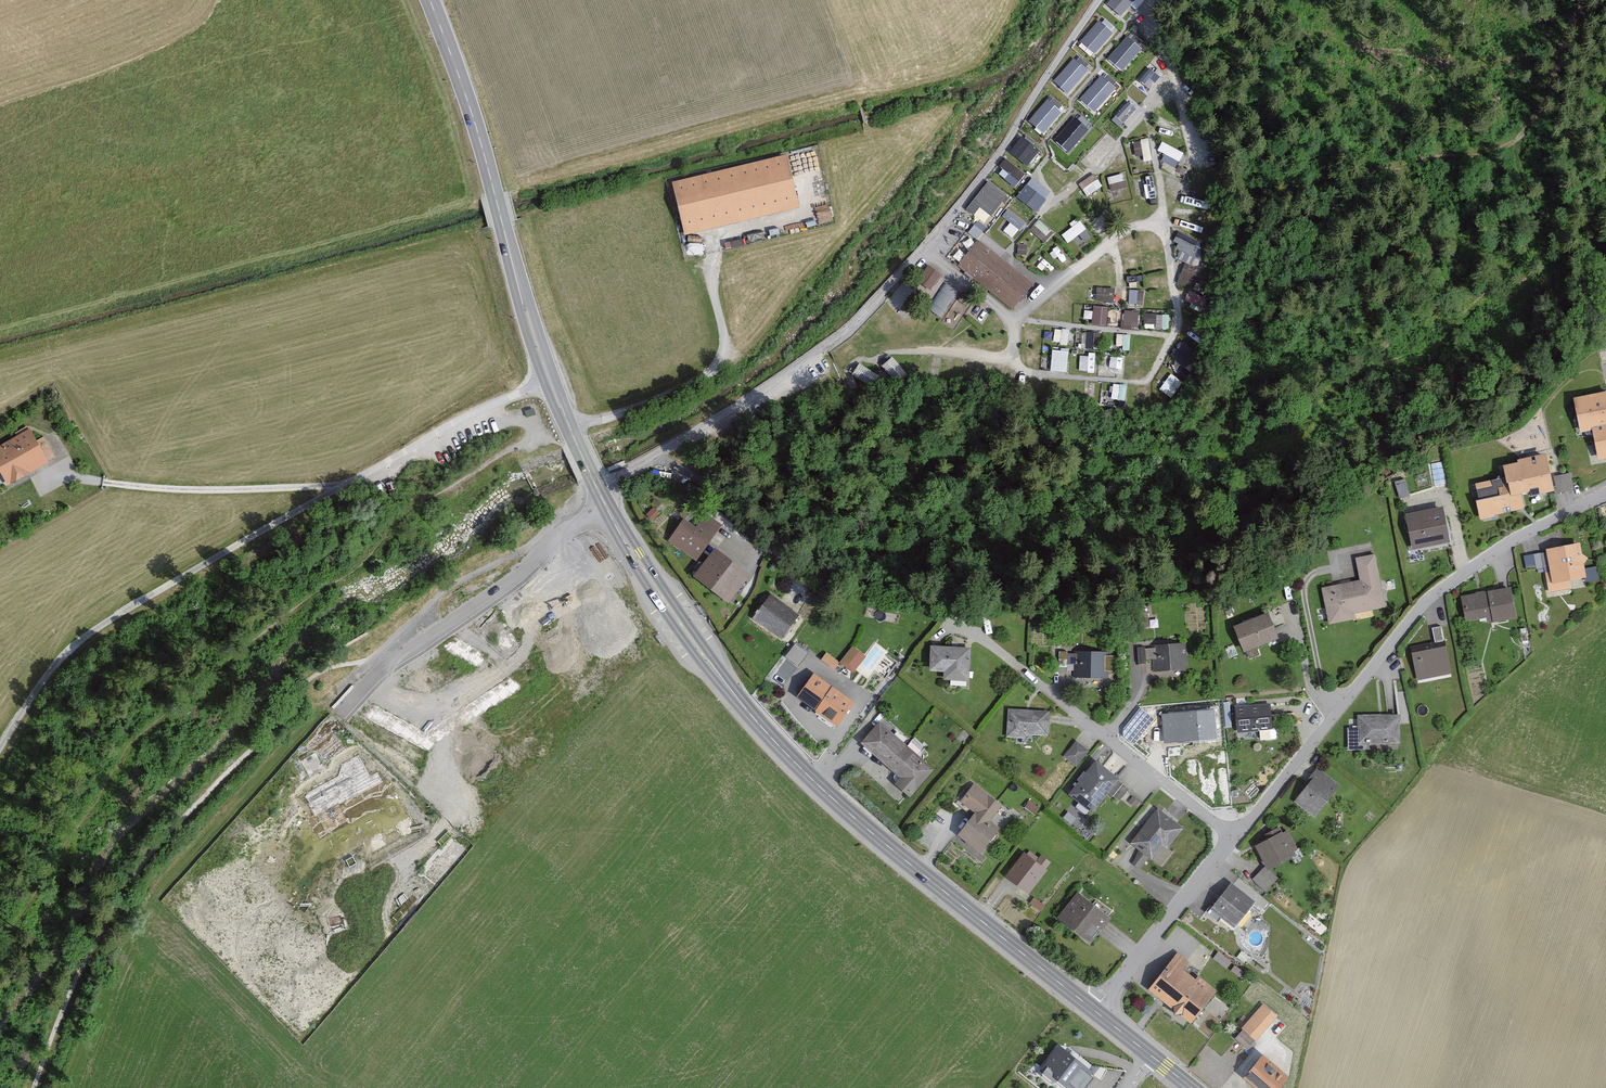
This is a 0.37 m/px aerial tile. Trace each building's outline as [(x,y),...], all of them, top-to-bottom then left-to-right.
[(1107,4),(1121,16),(1135,0),(1110,0),(1107,4)] [(1113,33),(1099,21),(1080,42),(1095,54),(1113,33)] [(1142,49),(1127,36),(1108,58),(1122,71),(1142,49)] [(1088,71),(1074,58),(1054,81),(1068,94),(1088,71)] [(1115,89),(1101,76),(1080,99),(1095,112),(1115,89)] [(1062,113),(1047,100),(1028,121),(1043,134),(1062,113)] [(1089,129),(1074,116),(1054,139),(1069,153),(1089,129)] [(1040,151),(1023,137),(1010,152),(1027,167),(1040,151)] [(1136,159),(1151,157),(1149,138),(1133,139),(1136,159)] [(1177,167),(1183,149),(1164,142),(1157,160),(1177,167)] [(683,233),(795,207),(783,158),(671,185),(683,233)] [(997,172),(1014,187),(1026,174),(1009,159),(997,172)] [(1124,172),(1107,176),(1110,190),(1127,186),(1124,172)] [(1087,195),(1102,185),(1094,173),(1079,183),(1087,195)] [(1037,212),(1052,192),(1032,176),(1016,197),(1037,212)] [(1006,196),(988,182),(966,210),(974,216),(980,208),(990,216),(1006,196)] [(1044,241),(1053,232),(1039,218),(1030,228),(1044,241)] [(1068,242),(1075,237),(1079,244),(1091,235),(1081,220),(1061,233),(1068,242)] [(1200,260),(1201,236),(1178,236),(1177,259),(1200,260)] [(1027,283),(973,244),(955,268),(1010,307),(1027,283)] [(1195,289),(1204,270),(1185,262),(1177,281),(1195,289)] [(936,288),(943,272),(925,264),(918,280),(936,288)] [(939,315),(959,293),(948,283),(928,305),(939,315)] [(1097,285),(1095,300),(1113,302),(1115,288),(1097,285)] [(1130,289),(1129,303),(1143,304),(1144,289),(1130,289)] [(1189,289),(1185,299),(1202,308),(1207,298),(1189,289)] [(1107,323),(1108,305),(1093,304),(1092,323),(1107,323)] [(1138,327),(1138,309),(1123,310),(1123,327),(1138,327)] [(1169,327),(1169,312),(1144,313),(1144,327),(1169,327)] [(1052,342),(1068,342),(1069,328),(1053,327),(1052,342)] [(1085,345),(1099,347),(1101,332),(1087,330),(1085,345)] [(1116,346),(1130,346),(1130,333),(1117,333),(1116,346)] [(1183,366),(1196,354),(1184,340),(1171,352),(1183,366)] [(1052,347),(1051,357),(1044,357),(1044,369),(1067,370),(1068,348),(1052,347)] [(1079,353),(1079,370),(1094,370),(1095,353),(1079,353)] [(871,386),(879,374),(860,361),(852,372),(871,386)] [(1171,396),(1182,380),(1170,371),(1159,387),(1171,396)] [(1125,400),(1127,384),(1113,382),(1111,397),(1125,400)] [(1576,399),(1583,431),(1593,429),(1605,426),(1605,392),(1576,399)] [(1601,460),(1605,459),(1605,426),(1593,429),(1601,460)] [(24,433),(0,446),(0,489),(43,465),(41,462),(50,457),(40,438),(30,444),(24,433)] [(1540,495),(1554,492),(1546,455),(1517,461),(1518,464),(1503,467),(1505,478),(1473,485),(1480,520),(1495,517),(1494,516),(1525,509),(1521,495),(1529,493),(1530,490),(1538,488),(1540,495)] [(1410,549),(1445,542),(1438,508),(1403,515),(1410,549)] [(670,540),(697,559),(721,525),(706,515),(697,529),(684,520),(670,540)] [(1543,551),(1549,585),(1581,580),(1575,546),(1543,551)] [(694,575),(728,602),(749,576),(714,549),(694,575)] [(1318,589),(1324,627),(1349,622),(1348,615),(1380,610),(1371,557),(1353,560),(1357,582),(1318,589)] [(1515,618),(1510,587),(1463,596),(1468,621),(1488,617),(1489,623),(1515,618)] [(799,615),(772,595),(754,619),(781,639),(799,615)] [(1227,628),(1238,654),(1271,640),(1260,614),(1227,628)] [(795,643),(785,656),(798,665),(808,652),(795,643)] [(1179,672),(1178,645),(1151,647),(1151,650),(1144,650),(1143,648),(1134,649),(1135,666),(1146,666),(1146,661),(1152,661),(1153,673),(1179,672)] [(930,672),(945,673),(945,681),(969,682),(970,648),(931,647),(930,672)] [(1413,654),(1418,680),(1451,673),(1445,647),(1413,654)] [(864,657),(853,648),(841,662),(853,671),(864,657)] [(1105,680),(1105,653),(1057,653),(1057,670),(1065,670),(1065,666),(1072,666),(1072,680),(1105,680)] [(838,662),(827,654),(822,660),(834,668),(838,662)] [(855,703),(814,673),(796,698),(837,727),(855,703)] [(1268,729),(1265,704),(1231,707),(1234,734),(1255,732),(1254,730),(1268,729)] [(1154,720),(1139,708),(1123,729),(1123,737),(1134,745),(1154,720)] [(1049,712),(1010,710),(1008,738),(1034,740),(1034,736),(1047,737),(1049,712)] [(1213,739),(1211,713),(1176,716),(1176,718),(1170,718),(1170,717),(1161,718),(1163,732),(1170,731),(1170,729),(1178,729),(1179,741),(1213,739)] [(1394,743),(1393,715),(1355,716),(1355,730),(1343,730),(1343,751),(1365,750),(1365,744),(1394,743)] [(933,770),(879,723),(859,745),(898,779),(893,785),(909,798),(933,770)] [(1061,757),(1074,767),(1084,752),(1072,742),(1061,757)] [(1127,790),(1089,761),(1062,796),(1085,814),(1103,792),(1116,803),(1127,790)] [(1336,784),(1312,767),(1301,781),(1304,783),(1291,802),(1311,817),(1336,784)] [(972,785),(958,803),(973,814),(955,837),(978,854),(998,829),(989,822),(1000,806),(972,785)] [(1034,809),(1025,803),(1021,808),(1031,814),(1034,809)] [(1180,830),(1154,809),(1126,843),(1137,852),(1129,863),(1138,870),(1147,859),(1153,863),(1180,830)] [(1297,850),(1287,832),(1284,834),(1280,827),(1262,837),(1264,842),(1256,846),(1268,869),(1292,856),(1291,853),(1297,850)] [(1027,856),(1023,854),(1005,878),(1029,896),(1047,872),(1046,870),(1050,864),(1040,856),(1039,858),(1030,852),(1027,856)] [(1277,879),(1265,867),(1253,879),(1265,891),(1277,879)] [(1255,902),(1231,884),(1211,910),(1235,929),(1255,902)] [(1110,920),(1077,894),(1057,919),(1090,945),(1110,920)] [(1041,907),(1031,900),(1027,905),(1038,912),(1041,907)] [(1188,962),(1177,954),(1148,990),(1191,1024),(1217,992),(1197,977),(1195,980),(1182,970),(1188,962)] [(1230,964),(1215,954),(1211,959),(1226,970),(1230,964)] [(1272,1017),(1259,1006),(1239,1029),(1252,1040),(1272,1017)] [(1250,1042),(1238,1033),(1233,1039),(1244,1049),(1250,1042)] [(1054,1047),(1037,1067),(1064,1087),(1072,1087),(1085,1072),(1054,1047)] [(1255,1055),(1239,1074),(1256,1087),(1275,1087),(1283,1078),(1255,1055)]
